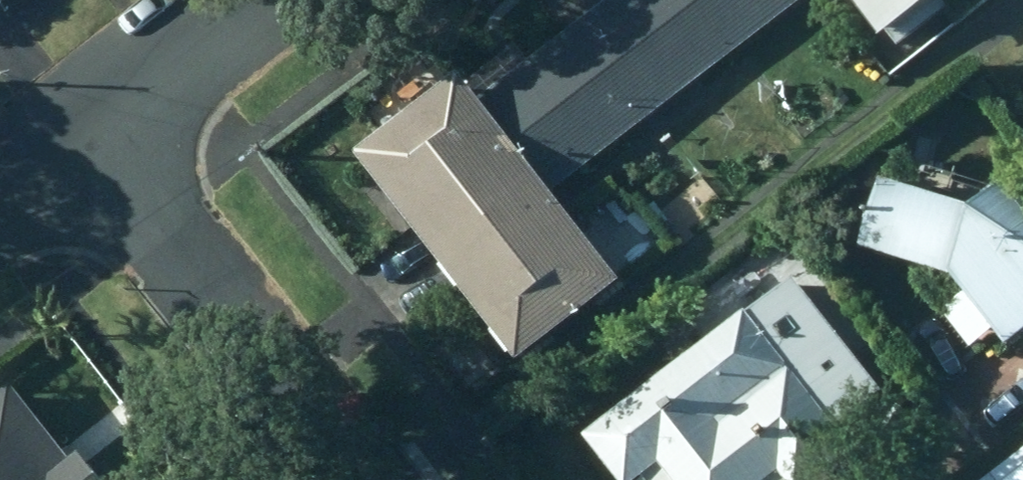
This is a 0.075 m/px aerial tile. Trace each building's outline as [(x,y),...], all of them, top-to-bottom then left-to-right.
[(699,85),(632,0),(621,0),(489,102),(548,176),(561,193),(699,85)] [(699,85),(808,0),(632,0),(699,85)] [(899,44),(955,0),(865,0),(899,44)] [(369,158),(446,256),(548,176),(489,102),(471,78),(369,158)] [(561,193),(548,176),(446,256),(532,367),(635,286),(561,193)] [(1021,188),(988,214),(896,187),(876,253),(966,280),(977,295),(951,314),(977,351),(1005,331),(1021,355),(1022,354),(1022,191),(1021,188)] [(799,286),(598,442),(628,479),(837,479),(867,457),(846,429),(888,397),(799,286)] [(91,460),(79,469),(22,393),(0,409),(0,479),(105,479),(91,460)] [(919,418),(895,402),(872,441),(897,456),(919,418)]
